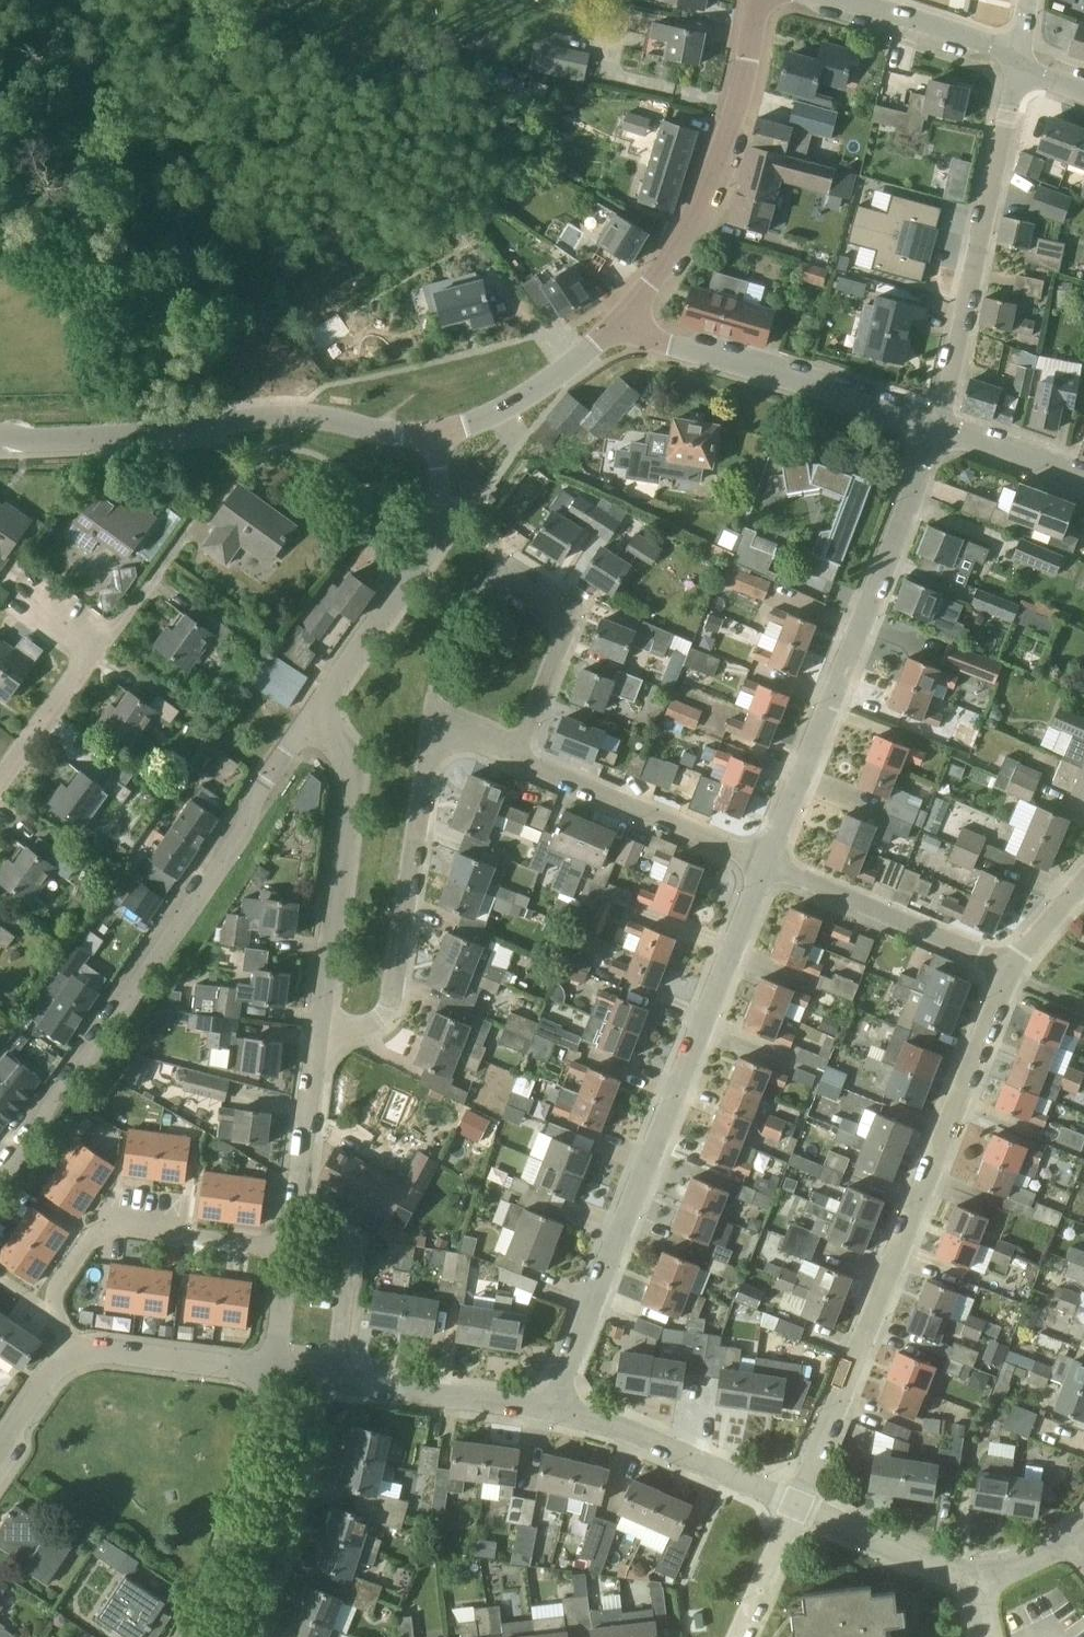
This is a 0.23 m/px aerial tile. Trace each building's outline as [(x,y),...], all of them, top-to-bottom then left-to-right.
[(706,10),(708,0),(666,0),(706,10)] [(706,33),(656,23),(653,38),(670,41),(667,58),(699,64),(706,33)] [(1081,23),(1071,52),(1083,57),(1083,24),(1081,23)] [(545,43),(539,73),(585,82),(591,52),(545,43)] [(860,55),(827,45),(822,64),(789,54),(780,86),(794,90),(792,99),(796,100),(812,104),(815,93),(819,78),(844,85),(848,73),(854,75),(860,55)] [(499,88),(512,88),(512,75),(500,74),(499,88)] [(968,88),(932,80),(929,95),(911,92),(907,112),(877,104),(873,121),(922,134),(927,111),(961,119),(968,88)] [(549,85),(536,81),(532,93),(545,98),(549,85)] [(789,126),(812,133),(837,139),(845,113),(812,104),(796,100),(789,126)] [(629,110),(624,125),(647,133),(652,118),(629,110)] [(1068,162),(1082,128),(1052,117),(1038,155),(1024,151),(1016,171),(1036,179),(1044,160),(1048,162),(1051,155),(1068,162)] [(750,145),(804,160),(812,133),(789,126),(758,118),(750,145)] [(697,131),(664,121),(640,200),(673,210),(697,131)] [(1082,128),(1068,162),(1083,168),(1083,129),(1082,128)] [(804,160),(750,145),(730,221),(767,231),(782,176),(829,189),(828,193),(847,198),(854,174),(840,170),(814,162),(804,160)] [(1028,211),(1062,223),(1072,197),(1038,185),(1028,211)] [(853,224),(915,241),(916,241),(921,224),(937,228),(942,209),(892,195),(887,213),(858,205),(853,224)] [(614,211),(609,218),(613,220),(599,243),(631,263),(649,233),(614,211)] [(1065,243),(1031,236),(1034,222),(1003,215),(997,243),(1025,249),(1023,260),(1059,272),(1065,243)] [(557,239),(570,251),(585,236),(571,224),(557,239)] [(916,241),(915,241),(853,224),(848,243),(877,251),(872,269),(922,283),(927,263),(912,258),(916,241)] [(828,269),(804,262),(798,279),(824,286),(828,269)] [(574,264),(545,283),(539,273),(522,284),(539,310),(553,301),(563,315),(589,298),(578,282),(584,278),(574,264)] [(1045,281),(1019,275),(1015,292),(1041,297),(1045,281)] [(483,280),(437,292),(445,325),(473,318),(475,328),(495,323),(483,280)] [(775,312),(693,288),(683,321),(766,346),(775,312)] [(1074,290),(1058,290),(1058,308),(1073,308),(1074,290)] [(925,307),(878,295),(876,306),(867,303),(863,318),(872,321),(864,355),(877,358),(876,360),(878,363),(884,365),(887,363),(888,360),(902,364),(912,323),(921,325),(925,307)] [(1036,322),(1014,317),(1016,303),(986,297),(980,324),(1033,335),(1036,322)] [(1035,369),(1019,365),(1012,394),(1029,398),(1035,369)] [(1043,370),(1041,380),(1032,424),(1056,429),(1060,415),(1065,416),(1066,408),(1074,410),(1081,376),(1056,371),(1056,372),(1043,370)] [(620,376),(591,410),(570,392),(547,418),(549,419),(534,436),(546,447),(561,430),(569,437),(572,434),(586,446),(597,434),(601,438),(641,394),(620,376)] [(996,405),(1001,389),(970,379),(961,408),(993,419),(993,418),(1012,424),(1016,411),(996,405)] [(719,425),(676,418),(673,437),(650,434),(647,456),(662,458),(660,476),(701,482),(704,465),(712,466),(719,425)] [(873,480),(853,473),(852,475),(819,463),(817,466),(814,464),(810,465),(808,459),(783,464),(787,494),(823,488),(844,496),(831,530),(820,532),(812,554),(806,570),(815,574),(821,558),(841,565),(873,480)] [(1036,528),(1049,493),(1021,483),(1009,512),(997,508),(999,503),(969,492),(962,511),(1014,530),(1018,520),(1036,528)] [(597,507),(579,496),(577,500),(558,488),(546,508),(553,513),(533,544),(561,562),(585,524),(597,532),(608,515),(607,514),(597,507)] [(273,558),(296,525),(272,508),(270,511),(239,489),(216,524),(220,527),(206,548),(228,564),(242,545),(253,553),(258,547),(273,558)] [(156,519),(141,508),(135,517),(100,491),(69,533),(91,549),(100,537),(127,557),(134,547),(156,519)] [(1077,504),(1049,493),(1036,528),(1053,534),(1050,544),(1074,553),(1080,538),(1066,533),(1077,504)] [(597,507),(607,514),(611,507),(613,505),(603,498),(597,507)] [(8,504),(5,508),(0,504),(0,564),(31,520),(8,504)] [(611,507),(607,514),(608,515),(621,522),(627,514),(628,513),(621,508),(614,504),(613,505),(611,507)] [(608,515),(597,532),(610,540),(621,522),(608,515)] [(39,537),(44,530),(34,523),(29,531),(39,537)] [(958,553),(985,563),(990,550),(929,525),(918,553),(925,556),(920,568),(956,583),(960,574),(958,568),(953,566),(958,553)] [(751,546),(756,535),(758,531),(745,527),(735,553),(732,561),(786,585),(789,579),(769,570),(775,555),(751,546)] [(602,548),(584,576),(612,594),(637,556),(652,565),(663,550),(637,533),(620,559),(602,548)] [(1064,557),(1022,539),(1015,556),(1057,574),(1064,557)] [(731,566),(723,583),(763,599),(770,583),(731,566)] [(137,567),(122,569),(123,578),(132,584),(138,576),(137,567)] [(333,604),(354,619),(375,591),(352,574),(340,589),(332,583),(282,651),(305,671),(316,655),(309,650),(332,618),(326,614),(333,604)] [(965,623),(934,611),(942,593),(907,579),(895,609),(929,621),(928,624),(967,640),(972,629),(964,626),(965,623)] [(1020,605),(980,589),(972,605),(1012,622),(1020,605)] [(196,603),(175,631),(169,627),(156,645),(188,668),(213,634),(228,645),(237,633),(196,603)] [(1037,613),(1037,611),(1021,605),(1014,621),(1049,634),(1054,620),(1037,613)] [(779,640),(806,651),(816,625),(774,608),(770,620),(784,626),(779,639),(779,640)] [(725,619),(710,613),(704,627),(719,633),(725,619)] [(651,653),(664,657),(675,634),(645,621),(639,634),(603,620),(591,649),(625,662),(631,646),(651,653)] [(0,639),(0,694),(8,699),(34,664),(0,639)] [(806,651),(779,640),(773,654),(758,648),(754,659),(796,677),(806,651)] [(932,660),(936,649),(915,640),(911,652),(932,660)] [(951,644),(943,661),(994,683),(1001,665),(951,644)] [(721,659),(693,647),(685,664),(714,676),(721,659)] [(688,655),(675,649),(661,685),(674,690),(688,655)] [(308,678),(272,654),(251,685),(288,709),(308,678)] [(899,682),(932,695),(937,682),(954,689),(958,677),(909,658),(899,682)] [(644,681),(617,671),(613,681),(583,670),(572,699),(603,711),(610,693),(635,703),(644,681)] [(1083,691),(1083,690),(1083,680),(1076,677),(1072,687),(1083,691)] [(788,696),(746,680),(741,692),(756,698),(751,711),(778,722),(788,696)] [(932,695),(899,682),(889,708),(938,727),(943,716),(927,710),(932,695)] [(130,692),(119,708),(113,704),(100,722),(133,745),(157,712),(171,722),(180,709),(159,694),(150,707),(130,692)] [(673,698),(666,715),(694,727),(701,711),(673,698)] [(1060,707),(1051,727),(1061,730),(1052,749),(1065,754),(1063,759),(1083,768),(1083,718),(1060,707)] [(990,716),(992,720),(997,721),(1001,719),(1002,715),(1000,711),(996,709),(992,711),(990,716)] [(778,722),(751,711),(745,725),(730,719),(726,731),(768,748),(778,722)] [(662,726),(681,734),(685,725),(666,717),(662,726)] [(604,734),(565,718),(553,747),(613,770),(619,755),(599,747),(604,734)] [(877,737),(868,761),(898,773),(903,759),(920,765),(924,755),(877,737)] [(649,756),(636,750),(625,774),(639,780),(649,756)] [(760,767),(718,750),(713,763),(715,764),(728,768),(723,782),(750,792),(760,767)] [(686,752),(682,764),(694,769),(699,756),(686,752)] [(667,762),(651,756),(641,781),(657,787),(667,762)] [(1043,773),(1019,763),(1020,761),(1006,756),(998,776),(1035,791),(1043,773)] [(1063,759),(1052,783),(1073,792),(1072,793),(1083,799),(1083,768),(1063,759)] [(868,761),(858,787),(887,798),(882,811),(914,824),(922,827),(928,813),(918,809),(905,804),(909,795),(892,788),(898,773),(868,761)] [(122,763),(112,775),(127,786),(136,773),(122,763)] [(110,793),(124,803),(133,791),(112,775),(104,787),(83,772),(71,789),(65,784),(52,803),(85,827),(110,793)] [(472,775),(462,801),(496,815),(498,812),(526,823),(529,814),(502,801),(507,788),(472,775)] [(994,786),(1006,791),(1030,801),(1035,791),(998,776),(994,786)] [(750,792),(723,782),(717,797),(702,791),(698,801),(740,818),(750,792)] [(201,784),(194,798),(212,807),(219,793),(201,784)] [(219,819),(192,801),(167,838),(157,831),(142,853),(147,857),(136,874),(167,895),(219,819)] [(492,827),(537,845),(541,835),(529,830),(529,828),(496,815),(462,801),(451,827),(486,841),(492,827)] [(529,830),(541,835),(552,811),(539,806),(529,828),(529,830)] [(1070,821),(1038,808),(1027,832),(1059,845),(1070,821)] [(894,833),(908,838),(914,824),(882,811),(877,825),(847,813),(837,839),(867,851),(872,836),(890,843),(894,833)] [(590,823),(564,812),(549,847),(567,853),(551,888),(562,892),(590,823)] [(596,907),(616,861),(606,856),(616,834),(590,823),(562,892),(550,918),(562,923),(571,903),(581,907),(583,901),(596,907)] [(988,836),(963,825),(955,845),(979,855),(979,854),(1013,869),(1017,857),(1016,857),(1017,856),(988,843),(988,844),(984,843),(988,836)] [(1017,856),(1016,857),(1017,857),(1049,870),(1059,845),(1027,832),(1017,856)] [(942,841),(927,835),(922,847),(937,854),(942,841)] [(644,844),(627,837),(617,862),(633,868),(644,844)] [(867,851),(837,839),(827,864),(874,882),(878,872),(861,866),(867,851)] [(979,855),(955,845),(949,860),(972,870),(979,855)] [(549,850),(548,850),(538,846),(529,867),(541,872),(545,860),(549,850)] [(70,878),(79,865),(57,850),(48,862),(28,848),(17,864),(10,859),(0,874),(0,880),(32,902),(56,868),(70,878)] [(704,868),(657,850),(653,860),(655,861),(650,874),(664,881),(694,893),(704,868)] [(450,880),(485,894),(496,868),(460,854),(450,880)] [(904,866),(889,860),(880,884),(895,890),(904,866)] [(897,891),(912,897),(915,890),(927,894),(932,883),(920,876),(921,873),(906,867),(905,870),(897,891)] [(1014,885),(982,871),(971,895),(1004,909),(1014,885)] [(149,920),(164,899),(126,873),(111,894),(149,920)] [(483,933),(488,922),(476,918),(485,894),(450,880),(440,906),(462,915),(459,923),(483,933)] [(694,893),(664,881),(658,896),(642,890),(638,900),(684,918),(694,893)] [(635,894),(610,884),(604,898),(614,902),(629,909),(635,894)] [(517,893),(501,887),(497,898),(513,905),(517,893)] [(298,905),(281,902),(282,893),(262,890),(261,900),(253,899),(245,905),(243,916),(229,915),(228,929),(224,929),(222,944),(248,947),(253,930),(261,931),(261,933),(294,937),(298,905)] [(1004,909),(971,895),(966,908),(944,899),(939,911),(993,935),(1004,909)] [(513,905),(497,898),(493,909),(509,915),(513,905)] [(614,902),(602,898),(590,929),(601,934),(614,902)] [(822,919),(791,907),(781,933),(812,945),(822,919)] [(677,939),(631,920),(626,931),(642,937),(636,952),(666,964),(677,939)] [(7,947),(15,937),(0,925),(0,942),(7,947)] [(853,932),(836,925),(832,936),(849,942),(853,932)] [(516,949),(492,940),(489,949),(484,947),(449,933),(438,958),(502,983),(516,949)] [(781,933),(771,957),(819,976),(823,966),(819,965),(807,960),(812,946),(812,945),(781,933)] [(875,940),(867,937),(860,934),(852,954),(867,960),(875,940)] [(86,1012),(96,998),(72,982),(91,955),(72,942),(60,962),(24,1014),(66,1043),(86,1012)] [(568,949),(563,963),(589,973),(594,959),(569,949),(568,949)] [(666,964),(636,952),(630,967),(614,960),(610,970),(657,989),(666,964)] [(954,975),(959,964),(959,963),(935,953),(930,965),(923,963),(920,971),(917,979),(901,973),(897,983),(960,1008),(971,982),(954,975)] [(438,958),(428,985),(463,999),(464,997),(476,1002),(483,986),(498,992),(502,983),(438,958)] [(563,963),(558,974),(584,984),(589,973),(563,963)] [(289,976),(256,971),(255,985),(238,983),(238,988),(223,986),(223,988),(197,985),(193,1013),(237,1019),(241,999),(253,1001),(252,1003),(285,1007),(289,976)] [(860,984),(834,973),(832,979),(824,975),(819,988),(851,1003),(860,984)] [(811,996),(763,977),(753,1002),(784,1015),(790,1001),(807,1007),(811,996)] [(897,1024),(935,1039),(938,1029),(950,1034),(960,1008),(897,983),(893,994),(907,1000),(897,1024)] [(173,991),(161,1008),(180,1011),(182,992),(173,991)] [(609,1022),(639,1034),(649,1009),(602,991),(598,1002),(614,1008),(609,1022)] [(784,1015),(753,1002),(743,1028),(791,1046),(795,1036),(778,1030),(784,1015)] [(280,1044),(248,1039),(248,1040),(233,1037),(237,1019),(193,1013),(161,1008),(145,1031),(157,1039),(170,1021),(192,1023),(191,1028),(211,1031),(209,1046),(225,1048),(222,1068),(244,1070),(276,1074),(280,1044)] [(1026,1034),(1058,1047),(1064,1032),(1080,1038),(1083,1029),(1083,1028),(1036,1009),(1026,1034)] [(534,1038),(540,1023),(511,1011),(506,1027),(534,1038)] [(471,1026),(436,1012),(426,1037),(482,1060),(486,1048),(465,1040),(471,1026)] [(562,1028),(563,1025),(543,1016),(540,1023),(534,1038),(555,1046),(556,1041),(578,1050),(583,1036),(562,1028)] [(819,1028),(837,1035),(842,1023),(824,1016),(819,1028)] [(639,1034),(609,1022),(602,1038),(586,1032),(582,1041),(629,1060),(639,1034)] [(935,1039),(897,1024),(882,1061),(897,1068),(898,1066),(931,1080),(942,1054),(931,1050),(935,1039)] [(506,1027),(500,1041),(528,1053),(534,1038),(506,1027)] [(26,1100),(24,1099),(40,1078),(20,1062),(14,1057),(28,1040),(14,1029),(1,1047),(0,1048),(0,1132),(26,1100)] [(1058,1047),(1026,1034),(1016,1059),(1048,1072),(1048,1070),(1058,1047)] [(426,1037),(415,1064),(425,1068),(420,1083),(432,1089),(444,1094),(447,1096),(452,1086),(454,1079),(451,1077),(456,1064),(477,1072),(482,1060),(426,1037)] [(534,1038),(528,1053),(548,1062),(555,1046),(534,1038)] [(819,1055),(801,1047),(796,1059),(824,1071),(827,1065),(834,1049),(823,1044),(819,1055)] [(32,1070),(43,1078),(53,1064),(41,1056),(32,1070)] [(868,1056),(863,1067),(878,1073),(873,1086),(887,1092),(887,1093),(921,1106),(931,1080),(898,1066),(897,1068),(882,1061),(868,1056)] [(134,1057),(127,1077),(139,1081),(146,1062),(134,1057)] [(731,1082),(762,1096),(768,1081),(784,1088),(789,1076),(741,1057),(731,1082)] [(1038,1097),(1044,1081),(1059,1087),(1063,1076),(1048,1070),(1048,1072),(1016,1059),(1006,1084),(1038,1097)] [(621,1080),(574,1062),(570,1072),(587,1078),(581,1093),(611,1105),(621,1080)] [(821,1079),(842,1087),(848,1074),(827,1065),(824,1071),(821,1079)] [(1063,1076),(1081,1083),(1083,1076),(1083,1073),(1067,1066),(1063,1076)] [(816,1076),(797,1067),(792,1079),(812,1087),(816,1076)] [(229,1083),(189,1070),(183,1090),(224,1101),(229,1083)] [(1081,1083),(1063,1076),(1059,1087),(1077,1094),(1081,1083)] [(816,1092),(837,1101),(842,1087),(821,1079),(816,1092)] [(762,1096),(731,1082),(721,1107),(752,1120),(753,1119),(762,1096)] [(1032,1111),(1038,1097),(1006,1084),(996,1109),(1045,1128),(1049,1117),(1032,1111)] [(441,1101),(444,1094),(432,1089),(429,1095),(441,1101)] [(535,1099),(514,1090),(508,1103),(530,1112),(535,1099)] [(581,1093),(575,1108),(558,1102),(554,1112),(601,1130),(611,1105),(581,1093)] [(763,1135),(779,1142),(782,1133),(765,1126),(765,1125),(753,1119),(752,1120),(721,1107),(711,1132),(757,1150),(763,1135)] [(912,1127),(878,1113),(866,1108),(860,1123),(843,1116),(839,1128),(902,1153),(912,1127)] [(271,1113),(239,1109),(239,1112),(221,1110),(219,1120),(237,1122),(235,1141),(267,1144),(271,1113)] [(162,1125),(171,1126),(173,1115),(163,1113),(162,1125)] [(782,1133),(792,1137),(796,1125),(770,1115),(765,1125),(765,1126),(782,1133)] [(90,1135),(97,1125),(86,1117),(79,1128),(90,1135)] [(578,1133),(550,1122),(545,1134),(539,1132),(530,1155),(583,1176),(593,1152),(573,1145),(578,1133)] [(1062,1125),(1056,1141),(1081,1152),(1083,1144),(1083,1134),(1062,1125)] [(902,1153),(839,1128),(834,1139),(834,1140),(863,1152),(857,1166),(892,1179),(902,1153)] [(155,1179),(161,1135),(129,1131),(124,1175),(155,1179)] [(711,1132),(701,1156),(750,1175),(753,1166),(751,1165),(757,1150),(711,1132)] [(192,1139),(161,1135),(155,1179),(186,1183),(192,1139)] [(1016,1173),(1031,1179),(1032,1178),(1034,1179),(1040,1165),(1038,1165),(1043,1154),(995,1135),(985,1161),(1016,1173)] [(114,1166),(78,1141),(60,1167),(97,1192),(114,1166)] [(1061,1151),(1054,1148),(1051,1154),(1058,1157),(1061,1151)] [(336,1149),(320,1181),(404,1226),(429,1178),(438,1161),(421,1151),(412,1168),(403,1184),(336,1149)] [(824,1164),(844,1173),(850,1159),(830,1150),(824,1164)] [(510,1187),(523,1192),(550,1203),(554,1192),(574,1200),(583,1176),(530,1155),(521,1178),(515,1176),(510,1187)] [(1036,1194),(1012,1184),(1016,1173),(985,1161),(975,1186),(1031,1208),(1036,1194)] [(819,1177),(823,1165),(815,1162),(810,1173),(819,1177)] [(818,1178),(838,1187),(844,1173),(824,1164),(823,1165),(819,1177),(818,1178)] [(60,1167),(43,1193),(79,1218),(97,1192),(60,1167)] [(774,1172),(765,1192),(775,1196),(783,1176),(774,1172)] [(230,1221),(236,1178),(205,1173),(199,1217),(230,1221)] [(693,1177),(683,1203),(719,1218),(729,1191),(693,1177)] [(787,1177),(783,1189),(795,1193),(799,1181),(787,1177)] [(267,1182),(236,1178),(230,1221),(261,1226),(267,1182)] [(773,1197),(757,1190),(741,1184),(736,1198),(752,1203),(768,1210),(773,1197)] [(883,1200),(849,1186),(843,1201),(815,1190),(810,1201),(873,1226),(883,1200)] [(11,1208),(25,1218),(31,1209),(25,1205),(32,1195),(24,1189),(11,1208)] [(777,1211),(789,1214),(795,1194),(782,1191),(777,1211)] [(516,1230),(555,1246),(565,1223),(545,1215),(550,1203),(523,1192),(518,1205),(512,1202),(503,1226),(504,1226),(516,1231),(516,1230)] [(873,1226),(810,1201),(806,1211),(835,1222),(829,1238),(863,1252),(873,1226)] [(683,1203),(672,1230),(709,1244),(719,1218),(683,1203)] [(1062,1213),(1037,1203),(1031,1218),(1057,1229),(1062,1213)] [(987,1218),(957,1206),(947,1231),(977,1243),(987,1218)] [(25,1218),(15,1233),(51,1258),(69,1232),(33,1208),(31,1209),(25,1218)] [(752,1216),(747,1227),(759,1232),(763,1221),(752,1216)] [(719,1218),(714,1240),(729,1244),(734,1221),(719,1218)] [(821,1235),(791,1222),(786,1235),(816,1249),(821,1235)] [(504,1226),(494,1250),(499,1252),(494,1264),(502,1267),(521,1275),(526,1263),(546,1271),(555,1246),(516,1230),(516,1231),(504,1226)] [(947,1231),(937,1256),(967,1268),(977,1243),(947,1231)] [(0,1255),(0,1261),(34,1284),(51,1258),(15,1233),(0,1255)] [(408,1233),(406,1244),(425,1247),(427,1236),(408,1233)] [(822,1264),(821,1266),(811,1262),(816,1249),(786,1235),(781,1249),(804,1259),(799,1273),(782,1266),(782,1267),(767,1261),(764,1270),(778,1276),(812,1289),(843,1302),(853,1277),(822,1264)] [(436,1245),(446,1249),(450,1241),(440,1237),(436,1245)] [(994,1249),(1012,1256),(1016,1245),(998,1238),(994,1249)] [(416,1246),(389,1242),(387,1255),(414,1259),(416,1246)] [(712,1257),(728,1263),(733,1251),(717,1244),(712,1257)] [(1071,1246),(1066,1260),(1070,1261),(1083,1267),(1083,1251),(1071,1246)] [(991,1260),(1008,1267),(1009,1263),(1012,1256),(994,1249),(991,1260)] [(445,1252),(431,1250),(430,1262),(443,1264),(445,1252)] [(447,1250),(442,1278),(455,1280),(459,1252),(447,1250)] [(653,1277),(688,1291),(699,1265),(664,1251),(653,1277)] [(459,1252),(455,1280),(468,1282),(472,1254),(459,1252)] [(1029,1262),(1012,1256),(1009,1263),(1026,1269),(1029,1262)] [(728,1263),(712,1257),(707,1271),(737,1283),(742,1269),(728,1263)] [(1083,1283),(1083,1267),(1070,1261),(1064,1276),(1083,1283)] [(143,1269),(111,1265),(109,1280),(105,1307),(105,1308),(136,1313),(143,1269)] [(521,1275),(502,1267),(500,1280),(517,1286),(534,1293),(538,1281),(521,1275)] [(143,1269),(136,1313),(167,1317),(174,1273),(143,1269)] [(408,1296),(412,1272),(395,1269),(391,1293),(377,1291),(371,1326),(402,1331),(408,1296)] [(222,1280),(191,1275),(184,1319),(216,1324),(222,1280)] [(812,1289),(778,1276),(774,1287),(786,1291),(807,1300),(801,1314),(833,1327),(843,1302),(812,1289)] [(653,1277),(643,1303),(678,1317),(679,1315),(689,1318),(687,1331),(696,1332),(704,1333),(705,1319),(698,1318),(706,1298),(688,1291),(653,1277)] [(253,1284),(222,1280),(216,1324),(247,1328),(253,1284)] [(947,1317),(948,1317),(957,1293),(927,1282),(918,1305),(947,1317)] [(763,1292),(742,1283),(735,1299),(756,1307),(763,1292)] [(1060,1297),(1077,1304),(1081,1293),(1064,1286),(1063,1288),(1060,1297)] [(525,1315),(510,1312),(512,1297),(497,1295),(496,1301),(488,1346),(519,1351),(525,1315)] [(439,1301),(408,1296),(402,1331),(433,1337),(439,1301)] [(496,1301),(473,1297),(472,1306),(464,1305),(458,1341),(488,1346),(496,1301)] [(1077,1304),(1060,1297),(1056,1308),(1073,1315),(1072,1318),(1083,1322),(1083,1307),(1077,1304)] [(981,1331),(964,1324),(948,1317),(947,1317),(918,1305),(907,1332),(936,1345),(943,1327),(960,1334),(977,1341),(981,1331)] [(0,1313),(0,1348),(16,1324),(0,1313)] [(985,1322),(967,1315),(964,1324),(981,1331),(985,1322)] [(648,1335),(658,1339),(663,1327),(639,1317),(634,1329),(648,1335)] [(805,1328),(780,1318),(775,1330),(800,1340),(805,1328)] [(16,1324),(0,1348),(0,1352),(24,1368),(42,1342),(16,1324)] [(170,1326),(160,1325),(160,1335),(170,1335),(170,1326)] [(624,1329),(610,1325),(607,1336),(621,1339),(624,1329)] [(195,1327),(180,1326),(179,1338),(193,1339),(195,1327)] [(664,1328),(662,1342),(675,1343),(677,1330),(664,1328)] [(214,1342),(225,1343),(226,1333),(216,1332),(214,1342)] [(706,1333),(704,1333),(696,1332),(693,1357),(693,1359),(705,1361),(710,1334),(706,1333)] [(721,1337),(710,1334),(705,1361),(718,1363),(720,1345),(721,1337)] [(972,1368),(973,1369),(979,1352),(954,1341),(947,1358),(963,1365),(972,1368)] [(754,1372),(739,1370),(742,1349),(726,1346),(720,1345),(718,1363),(717,1367),(724,1368),(719,1399),(731,1401),(730,1406),(749,1409),(754,1372)] [(649,1392),(654,1357),(645,1356),(623,1353),(619,1382),(631,1384),(630,1389),(649,1392)] [(934,1367),(899,1353),(888,1379),(924,1393),(934,1367)] [(649,1392),(667,1395),(668,1390),(681,1392),(686,1362),(654,1357),(649,1392)] [(703,1376),(705,1361),(693,1359),(693,1357),(690,1357),(688,1374),(703,1376)] [(812,1381),(801,1378),(803,1364),(757,1357),(754,1372),(749,1409),(767,1411),(768,1406),(801,1411),(812,1381)] [(963,1365),(947,1358),(942,1370),(959,1377),(963,1365)] [(1070,1372),(1065,1384),(1083,1392),(1083,1363),(1075,1359),(1070,1372)] [(1049,1378),(1053,1367),(1036,1360),(1032,1371),(1049,1378)] [(996,1381),(1009,1385),(1016,1366),(1004,1361),(1001,1369),(996,1381)] [(967,1380),(972,1368),(963,1365),(959,1377),(967,1380)] [(1027,1381),(1045,1388),(1049,1378),(1032,1371),(1027,1381)] [(888,1379),(878,1406),(914,1420),(924,1393),(888,1379)] [(1009,1385),(996,1381),(991,1395),(1005,1400),(1011,1386),(1009,1385)] [(1056,1409),(1083,1420),(1083,1392),(1065,1384),(1056,1409)] [(1036,1414),(1011,1404),(1006,1416),(1031,1426),(1036,1414)] [(1031,1426),(1006,1416),(1002,1428),(1027,1438),(1031,1426)] [(941,1419),(924,1417),(922,1432),(940,1434),(941,1419)] [(887,1421),(882,1433),(896,1438),(906,1443),(907,1442),(911,1430),(887,1421)] [(966,1426),(952,1423),(951,1435),(964,1437),(966,1426)] [(347,1457),(385,1465),(391,1436),(354,1427),(347,1457)] [(951,1435),(949,1450),(939,1448),(937,1462),(906,1459),(900,1495),(932,1500),(936,1474),(958,1477),(964,1437),(951,1435)] [(896,1438),(892,1457),(877,1454),(870,1490),(900,1495),(906,1459),(909,1442),(907,1442),(906,1443),(896,1438)] [(991,1440),(989,1452),(1014,1455),(1015,1443),(991,1440)] [(438,1467),(437,1474),(432,1511),(445,1513),(448,1491),(463,1493),(465,1478),(482,1480),(487,1445),(457,1441),(453,1470),(438,1467)] [(524,1497),(513,1495),(519,1449),(487,1445),(482,1480),(501,1482),(499,1498),(510,1500),(506,1522),(519,1524),(524,1497)] [(441,1448),(421,1446),(417,1472),(437,1474),(438,1467),(441,1448)] [(1005,1511),(1010,1475),(1013,1458),(983,1453),(975,1506),(1005,1511)] [(577,1461),(546,1454),(537,1489),(568,1497),(577,1461)] [(385,1465),(347,1457),(341,1486),(362,1491),(359,1503),(406,1516),(410,1502),(378,1493),(381,1479),(392,1481),(395,1468),(385,1465)] [(605,1520),(595,1516),(598,1504),(600,1504),(608,1469),(577,1461),(568,1497),(569,1497),(566,1510),(581,1514),(579,1521),(592,1523),(580,1556),(593,1560),(605,1520)] [(1042,1481),(1010,1475),(1005,1511),(1036,1516),(1042,1481)] [(635,1480),(620,1514),(647,1525),(662,1492),(635,1480)] [(1042,1483),(1039,1499),(1050,1501),(1053,1485),(1042,1483)] [(692,1505),(662,1492),(647,1525),(648,1526),(640,1544),(663,1553),(655,1570),(675,1579),(693,1537),(680,1532),(692,1505)] [(514,1551),(533,1556),(538,1527),(532,1526),(536,1500),(524,1497),(519,1524),(514,1551)] [(371,1520),(402,1530),(406,1516),(359,1503),(355,1515),(335,1509),(326,1536),(378,1554),(383,1540),(367,1534),(371,1520)] [(53,1529),(17,1505),(0,1531),(0,1546),(28,1565),(25,1570),(47,1585),(73,1547),(51,1532),(53,1529)] [(605,1520),(593,1560),(590,1570),(600,1574),(609,1549),(618,1524),(605,1520)] [(117,1546),(103,1537),(102,1536),(92,1551),(93,1551),(107,1560),(117,1546)] [(358,1561),(374,1567),(378,1554),(326,1536),(317,1566),(352,1578),(358,1561)] [(498,1541),(476,1538),(474,1555),(496,1558),(498,1541)] [(579,1623),(592,1622),(594,1636),(625,1636),(624,1624),(622,1612),(622,1607),(620,1607),(602,1609),(590,1611),(586,1574),(573,1575),(576,1597),(579,1623)] [(352,1590),(378,1600),(383,1587),(357,1577),(352,1590)] [(1,1596),(8,1586),(0,1580),(0,1596),(1,1596)] [(625,1636),(657,1636),(656,1628),(668,1627),(664,1586),(662,1586),(662,1581),(650,1580),(654,1608),(622,1612),(624,1624),(625,1636)] [(886,1627),(907,1624),(905,1609),(898,1610),(896,1591),(873,1594),(871,1586),(803,1594),(807,1626),(793,1628),(794,1636),(888,1636),(886,1627)] [(309,1587),(297,1615),(332,1629),(344,1601),(309,1587)] [(378,1600),(352,1590),(347,1602),(373,1613),(378,1600)] [(98,1618),(126,1636),(144,1636),(153,1624),(112,1597),(98,1618)] [(579,1623),(576,1597),(563,1598),(565,1615),(533,1618),(533,1623),(534,1623),(535,1634),(535,1636),(567,1636),(566,1624),(579,1623)] [(500,1605),(487,1607),(490,1634),(504,1633),(500,1605)] [(475,1608),(476,1620),(460,1622),(461,1636),(477,1636),(477,1635),(490,1634),(487,1607),(475,1608)] [(332,1629),(297,1615),(294,1622),(288,1636),(329,1636),(332,1629)] [(400,1617),(402,1636),(415,1636),(413,1616),(400,1617)] [(16,1636),(0,1625),(0,1636),(15,1636),(16,1636)]
